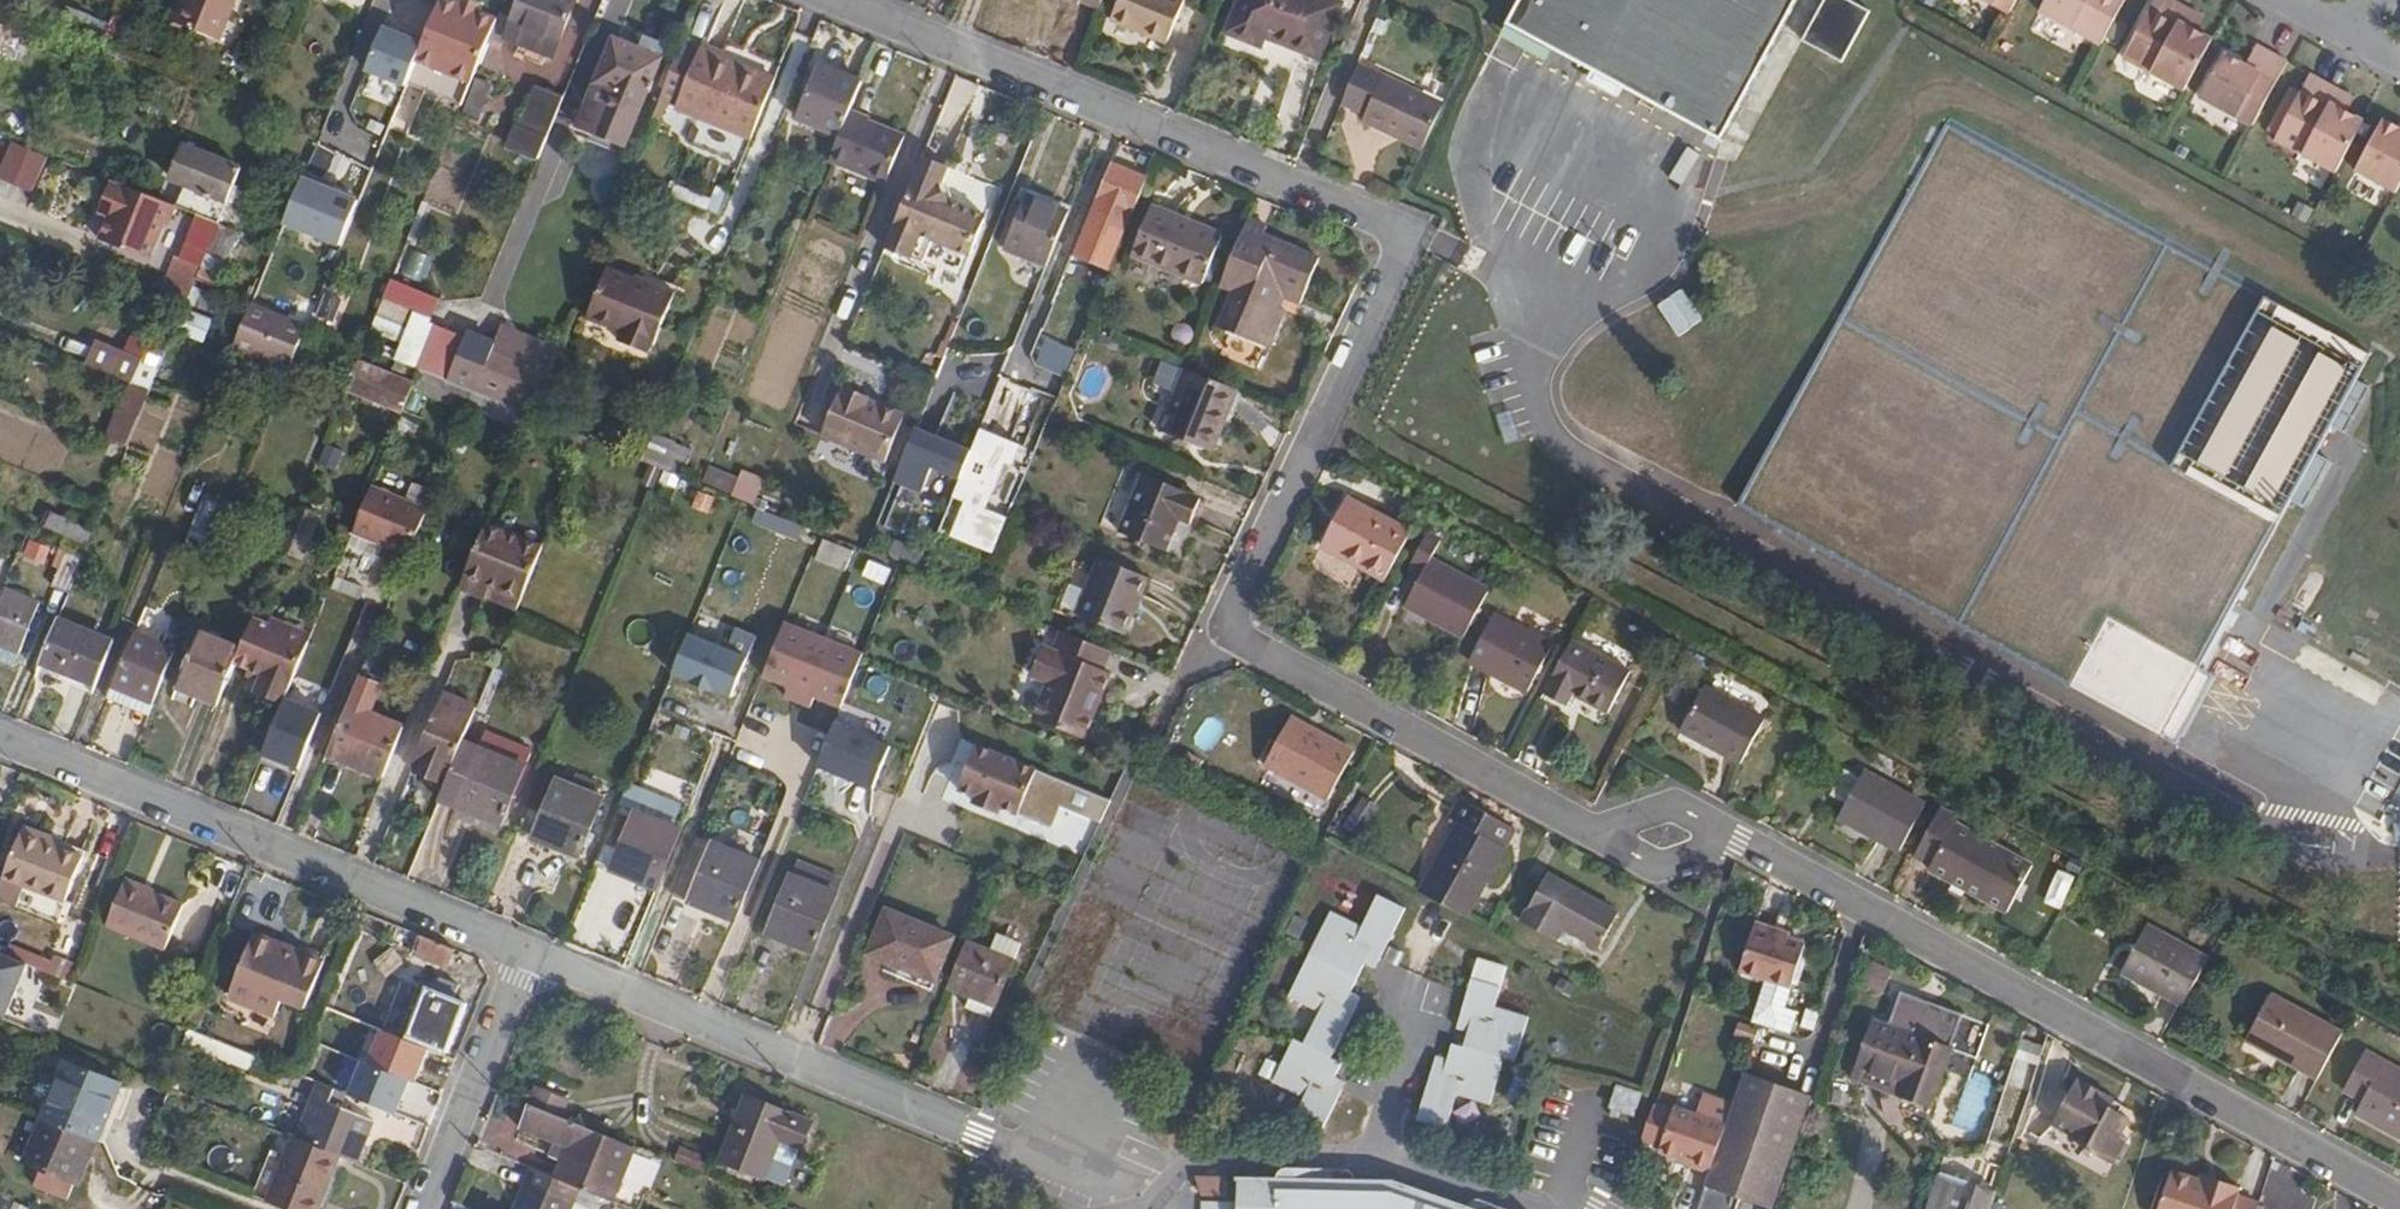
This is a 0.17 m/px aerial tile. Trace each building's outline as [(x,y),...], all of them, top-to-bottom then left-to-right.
[(174,17),(219,36),(234,0),(181,0),(174,17)] [(301,15),(325,24),(335,0),(307,0),(301,15)] [(498,11),(477,3),(471,0),(437,0),(416,52),(472,75),(498,11)] [(511,24),(564,45),(582,0),(521,0),(511,24)] [(1101,9),(1105,0),(1079,0),(1101,9)] [(1113,22),(1167,44),(1186,0),(1122,0),(1113,22)] [(1227,34),(1264,48),(1269,38),(1322,58),(1346,2),(1342,0),(1241,0),(1227,34)] [(1506,25),(1714,137),(1790,0),(1519,0),(1506,25)] [(1802,44),(1844,67),(1871,14),(1844,0),(1826,0),(1802,44)] [(2016,0),(1979,0),(2008,15),(2016,0)] [(2040,14),(2101,47),(2126,0),(2047,0),(2040,14)] [(2185,92),(2212,41),(2196,32),(2179,23),(2187,10),(2167,0),(2155,0),(2124,60),(2185,92)] [(84,34),(91,16),(67,7),(60,24),(84,34)] [(2202,18),(2187,10),(2179,23),(2196,32),(2202,18)] [(101,41),(108,23),(91,16),(84,34),(101,41)] [(637,33),(631,47),(657,58),(663,43),(637,33)] [(657,58),(631,47),(612,39),(576,124),(622,143),(657,58)] [(656,101),(749,138),(774,77),(699,48),(698,50),(680,43),(656,101)] [(2253,128),(2287,64),(2257,48),(2246,68),(2224,55),(2200,100),(2253,128)] [(797,118),(838,134),(849,108),(860,82),(818,65),(797,118)] [(1365,121),(1423,146),(1445,103),(1385,76),(1384,78),(1357,65),(1341,104),(1368,115),(1365,121)] [(2338,92),(2309,77),(2275,140),(2336,173),(2363,122),(2347,114),(2331,106),(2338,92)] [(524,121),(546,131),(562,92),(539,83),(524,121)] [(2354,100),(2338,92),(2331,106),(2347,114),(2354,100)] [(1661,150),(1674,120),(1618,96),(1605,126),(1661,150)] [(838,134),(828,160),(884,183),(903,136),(867,121),(869,116),(849,108),(838,134)] [(1945,120),(1738,500),(2162,730),(2291,494),(2303,501),(2328,456),(2315,449),(2331,420),(2344,427),(2370,381),(2356,373),(2369,350),(1945,120)] [(514,142),(537,153),(546,131),(524,121),(514,142)] [(2399,187),(2399,131),(2398,130),(2383,122),(2356,173),(2396,194),(2399,187)] [(11,142),(0,167),(0,179),(31,192),(46,157),(11,142)] [(240,165),(183,142),(170,173),(198,185),(188,210),(216,222),(240,165)] [(948,165),(921,155),(884,246),(922,261),(932,238),(970,253),(986,214),(948,199),(940,183),(948,165)] [(1110,161),(1072,253),(1109,268),(1147,177),(1110,161)] [(108,216),(100,234),(154,257),(177,203),(113,176),(98,211),(108,216)] [(356,197),(301,176),(283,225),(337,246),(356,197)] [(1004,247),(1045,265),(1045,264),(1068,211),(1026,193),(1004,247)] [(1153,206),(1134,254),(1205,282),(1224,235),(1153,206)] [(1251,218),(1222,285),(1238,292),(1222,330),(1269,350),(1285,312),(1273,307),(1278,293),(1290,298),(1304,304),(1323,262),(1267,237),(1271,228),(1251,218)] [(604,270),(584,319),(619,333),(616,342),(645,353),(648,347),(651,347),(673,292),(648,281),(646,286),(604,270)] [(1682,289),(1657,306),(1678,336),(1702,319),(1682,289)] [(1273,307),(1285,312),(1290,298),(1278,293),(1273,307)] [(277,312),(248,300),(239,324),(267,335),(269,331),(277,312)] [(269,331),(297,342),(305,323),(277,312),(269,331)] [(489,345),(462,334),(443,379),(528,413),(557,342),(500,318),(489,345)] [(427,332),(413,367),(443,379),(462,334),(427,332)] [(86,367),(141,379),(147,351),(92,339),(86,367)] [(1065,377),(1075,351),(1045,339),(1034,364),(1065,377)] [(355,360),(342,388),(399,411),(410,383),(355,360)] [(1187,371),(1161,433),(1210,453),(1235,391),(1187,371)] [(127,444),(149,387),(129,379),(106,436),(127,444)] [(841,388),(837,387),(819,435),(883,460),(899,417),(897,416),(895,409),(880,403),(873,407),(863,403),(866,395),(842,385),(841,388)] [(914,426),(892,478),(920,490),(930,464),(959,476),(937,527),(993,550),(1035,449),(997,434),(999,428),(981,421),(970,449),(914,426)] [(640,427),(630,454),(640,458),(651,431),(640,427)] [(642,459),(679,477),(692,450),(655,432),(642,459)] [(1144,472),(1119,533),(1162,551),(1176,519),(1189,523),(1199,499),(1187,494),(1188,489),(1144,472)] [(435,512),(373,488),(355,535),(416,559),(435,512)] [(1382,583),(1407,535),(1344,503),(1320,549),(1382,583)] [(61,529),(66,519),(67,517),(47,508),(41,521),(61,529)] [(540,542),(484,518),(458,584),(483,596),(488,583),(518,595),(540,542)] [(79,554),(89,529),(66,519),(61,529),(55,545),(63,548),(79,554)] [(1403,607),(1461,639),(1485,595),(1428,563),(1438,544),(1424,536),(1407,568),(1420,576),(1403,607)] [(65,587),(79,554),(63,548),(50,580),(65,587)] [(1100,557),(1076,613),(1122,632),(1145,576),(1100,557)] [(488,583),(483,596),(513,608),(518,595),(488,583)] [(15,646),(26,620),(30,610),(35,599),(0,586),(0,587),(0,640),(15,646)] [(30,610),(26,620),(33,623),(37,613),(30,610)] [(54,614),(36,659),(91,681),(109,636),(54,614)] [(284,681),(287,682),(305,638),(249,615),(236,645),(230,659),(255,669),(247,686),(277,698),(284,681)] [(1490,619),(1467,663),(1524,694),(1548,650),(1490,619)] [(863,654),(784,624),(764,676),(843,707),(863,654)] [(129,691),(148,698),(172,641),(133,626),(104,693),(125,701),(129,691)] [(1024,712),(1052,723),(1086,639),(1058,628),(1050,647),(1039,644),(1028,673),(1038,677),(1024,712)] [(172,683),(213,699),(230,659),(236,645),(195,630),(172,683)] [(751,661),(690,636),(675,673),(736,698),(751,661)] [(1086,639),(1052,723),(1082,736),(1090,715),(1086,707),(1093,691),(1099,692),(1107,670),(1100,667),(1109,648),(1086,639)] [(0,640),(0,657),(8,661),(15,646),(0,640)] [(1569,644),(1539,698),(1564,711),(1571,698),(1605,716),(1627,675),(1569,644)] [(1700,687),(1676,732),(1737,765),(1762,720),(1700,687)] [(439,691),(412,757),(445,771),(459,737),(473,703),(439,691)] [(1086,707),(1090,715),(1099,692),(1093,691),(1086,707)] [(343,700),(323,751),(379,773),(399,723),(343,700)] [(268,734),(299,746),(311,715),(279,702),(265,733),(268,734)] [(1283,722),(1257,771),(1320,804),(1347,755),(1283,722)] [(816,769),(877,791),(893,746),(832,725),(816,769)] [(441,780),(436,793),(495,817),(524,747),(480,727),(473,743),(459,737),(445,771),(441,780)] [(268,734),(247,782),(270,791),(284,757),(292,760),(299,746),(268,734)] [(995,805),(1015,813),(1033,768),(972,743),(953,788),(970,795),(968,801),(993,810),(995,805)] [(412,757),(408,767),(441,780),(445,771),(412,757)] [(536,768),(522,800),(536,804),(526,829),(573,848),(596,792),(588,788),(592,778),(569,768),(564,779),(536,768)] [(1828,799),(1842,806),(1856,780),(1842,773),(1828,799)] [(1856,780),(1842,806),(1836,821),(1898,854),(1922,808),(1860,775),(1856,780)] [(623,780),(614,800),(627,805),(635,785),(623,780)] [(627,805),(664,821),(673,800),(635,785),(627,805)] [(1359,834),(1375,805),(1360,797),(1344,826),(1359,834)] [(1455,822),(1415,896),(1463,921),(1512,829),(1457,799),(1446,818),(1455,822)] [(614,800),(590,856),(604,861),(627,805),(614,800)] [(627,805),(604,861),(651,881),(674,825),(664,821),(627,805)] [(1938,809),(1913,856),(1931,866),(1928,871),(2007,914),(2031,868),(1953,826),(1956,818),(1938,809)] [(46,833),(17,822),(0,870),(0,875),(62,897),(78,851),(54,843),(43,839),(46,833)] [(56,836),(46,833),(43,839),(54,843),(56,836)] [(692,833),(667,893),(685,901),(687,895),(713,907),(710,911),(713,912),(738,852),(692,833)] [(738,852),(713,912),(727,916),(751,858),(738,852)] [(793,856),(787,870),(829,888),(835,872),(793,856)] [(829,888),(787,870),(783,870),(760,926),(808,946),(831,888),(829,888)] [(1543,877),(1518,924),(1554,944),(1559,932),(1594,951),(1614,914),(1543,877)] [(119,878),(102,922),(162,947),(180,903),(119,878)] [(1317,1012),(1301,1044),(1290,1038),(1267,1083),(1298,1098),(1288,1117),(1318,1133),(1339,1091),(1329,1086),(1341,1063),(1333,1060),(1360,1006),(1349,1000),(1362,977),(1369,961),(1380,967),(1410,907),(1382,892),(1365,925),(1330,909),(1310,951),(1287,996),(1317,1012)] [(867,947),(902,962),(930,974),(948,931),(886,904),(867,947)] [(1770,982),(1785,937),(1775,933),(1771,929),(1754,923),(1738,971),(1770,982)] [(2120,974),(2182,1007),(2207,960),(2146,928),(2120,974)] [(271,943),(272,939),(249,929),(225,992),(271,1011),(277,995),(302,1005),(323,951),(300,942),(299,945),(296,952),(271,943)] [(452,947),(415,932),(408,950),(445,965),(452,947)] [(274,935),(272,939),(271,943),(296,952),(299,945),(274,935)] [(964,937),(945,981),(966,990),(989,1000),(1008,957),(964,937)] [(1803,944),(1785,937),(1770,982),(1789,989),(1803,944)] [(391,944),(376,957),(385,967),(399,953),(391,944)] [(0,953),(0,1014),(5,1016),(27,964),(0,953)] [(930,974),(902,962),(898,972),(926,984),(930,974)] [(1462,1016),(1454,1040),(1442,1036),(1434,1059),(1423,1056),(1405,1108),(1432,1118),(1445,1084),(1479,1096),(1494,1053),(1507,1058),(1522,1010),(1490,998),(1497,978),(1466,967),(1451,1012),(1462,1016)] [(423,984),(403,1030),(442,1046),(461,999),(446,993),(452,978),(435,971),(429,986),(423,984)] [(989,1000),(966,990),(961,1002),(985,1011),(989,1000)] [(2245,1041),(2317,1081),(2342,1035),(2286,1004),(2270,996),(2245,1041)] [(394,1050),(403,1030),(393,1026),(399,1010),(382,1003),(379,1011),(359,1003),(347,1031),(394,1050)] [(191,1011),(185,1025),(215,1036),(223,1040),(229,1026),(191,1011)] [(215,1036),(185,1025),(180,1038),(210,1049),(215,1036)] [(1868,1029),(1853,1074),(1901,1088),(1898,1100),(1927,1110),(1945,1053),(1868,1029)] [(2343,1093),(2364,1104),(2357,1117),(2399,1140),(2399,1073),(2365,1054),(2343,1093)] [(59,1055),(38,1109),(87,1129),(93,1132),(114,1077),(59,1055)] [(1707,1173),(1702,1186),(1767,1205),(1805,1091),(1741,1070),(1722,1126),(1707,1173)] [(530,1075),(520,1098),(522,1098),(554,1111),(563,1089),(530,1075)] [(314,1076),(290,1132),(322,1144),(334,1149),(351,1156),(368,1113),(333,1099),(338,1086),(314,1076)] [(1616,1082),(1608,1106),(1631,1114),(1639,1090),(1616,1082)] [(2111,1110),(2115,1102),(2097,1093),(2097,1091),(2089,1086),(2087,1086),(2077,1082),(2052,1127),(2087,1147),(2083,1154),(2090,1158),(2092,1154),(2111,1165),(2127,1138),(2122,1134),(2129,1120),(2119,1116),(2111,1110)] [(715,1156),(757,1173),(773,1135),(795,1143),(805,1118),(741,1091),(715,1156)] [(556,1158),(550,1174),(572,1183),(632,1207),(639,1189),(614,1178),(627,1141),(554,1111),(522,1098),(512,1124),(549,1139),(546,1153),(556,1158)] [(2123,1107),(2115,1102),(2111,1110),(2119,1116),(2123,1107)] [(87,1129),(38,1109),(20,1155),(69,1175),(87,1129)] [(1668,1114),(1651,1109),(1640,1143),(1657,1148),(1668,1114)] [(1687,1165),(1707,1173),(1722,1126),(1670,1110),(1668,1114),(1657,1148),(1656,1153),(1686,1162),(1687,1165)] [(288,1131),(281,1148),(262,1196),(294,1208),(295,1208),(322,1144),(290,1132),(288,1131)] [(266,1143),(247,1189),(262,1196),(281,1148),(266,1143)] [(295,1208),(310,1208),(334,1149),(322,1144),(295,1208)] [(506,1208),(562,1208),(572,1183),(550,1174),(525,1164),(506,1208)] [(1499,1202),(1478,1195),(1474,1205),(1396,1178),(1354,1176),(1353,1165),(1331,1165),(1330,1177),(1238,1173),(1236,1196),(1199,1194),(1199,1208),(1498,1208),(1499,1202)] [(2254,1202),(2241,1199),(2237,1197),(2236,1193),(2237,1187),(2201,1175),(2199,1180),(2169,1170),(2155,1208),(2251,1208),(2254,1202)] [(1995,1193),(1942,1175),(1931,1208),(1990,1208),(1995,1193)]
